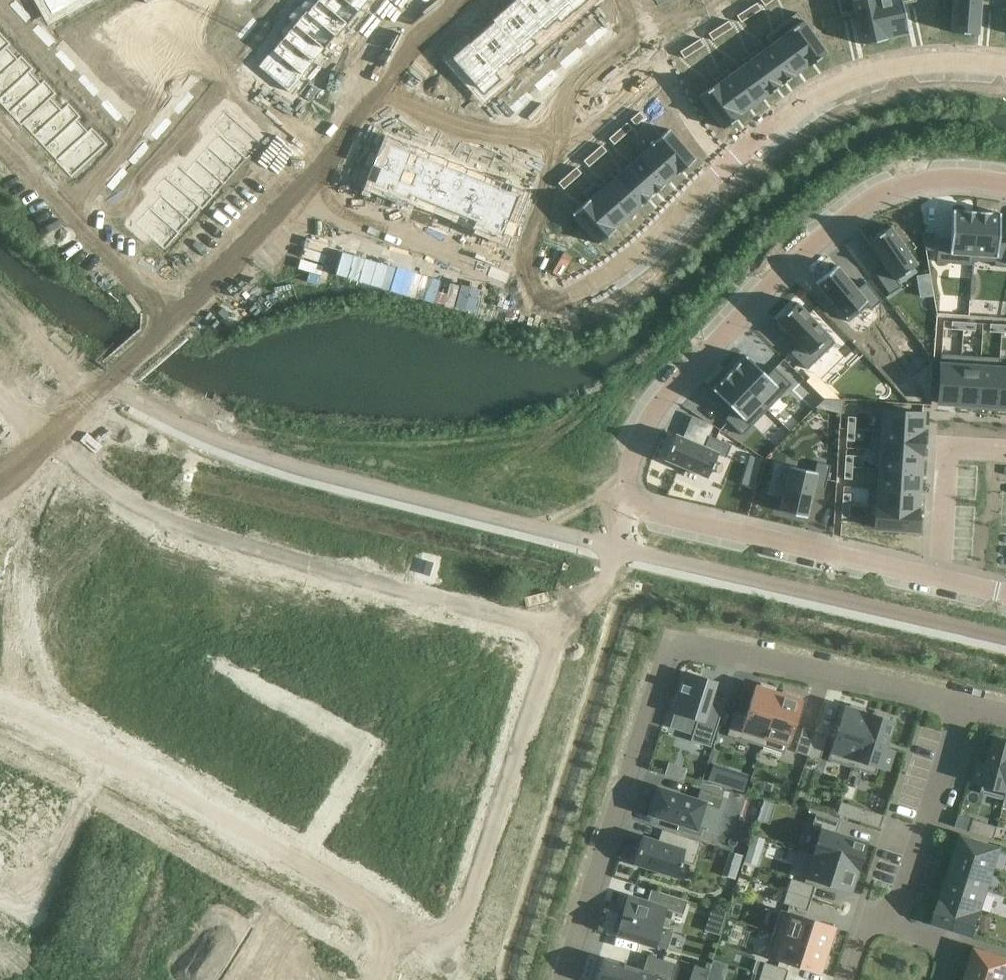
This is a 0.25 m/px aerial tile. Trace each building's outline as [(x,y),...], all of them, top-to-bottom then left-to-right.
[(9,5),(17,14),(23,9),(15,0),(9,5)] [(305,11),(322,25),(334,35),(335,36),(346,23),(318,0),(315,0),(306,11),(305,11)] [(346,23),(356,10),(344,0),(318,0),(346,23)] [(356,10),(365,0),(344,0),(356,10)] [(505,9),(530,38),(543,27),(520,0),(515,0),(505,9)] [(543,27),(556,16),(542,0),(520,0),(543,27)] [(556,16),(568,5),(568,4),(564,0),(542,0),(556,16)] [(840,17),(855,14),(862,45),(885,40),(876,0),(837,0),(840,17)] [(885,40),(886,40),(886,38),(908,33),(901,4),(916,1),(915,0),(876,0),(885,40)] [(950,32),(977,34),(980,4),(994,5),(994,0),(952,0),(950,32)] [(751,16),(761,10),(757,3),(747,9),(751,16)] [(23,9),(17,14),(25,23),(31,18),(23,9)] [(505,9),(492,20),(493,22),(494,22),(518,49),(518,48),(530,38),(505,9)] [(751,16),(747,9),(736,16),(741,22),(751,16)] [(304,11),(294,24),(323,48),(334,35),(322,25),(305,11),(304,11)] [(797,13),(779,27),(808,66),(826,53),(797,13)] [(252,17),(245,26),(251,32),(258,23),(252,17)] [(722,34),(733,28),(728,21),(718,27),(722,34)] [(493,22),(481,33),(507,62),(520,50),(518,48),(518,49),(494,22),(493,22)] [(294,24),(283,36),(312,61),(323,48),(294,24)] [(38,25),(32,30),(40,39),(46,34),(38,25)] [(245,26),(237,36),(243,41),(251,32),(245,26)] [(603,26),(594,34),(599,40),(608,32),(603,26)] [(722,34),(718,27),(708,34),(712,40),(722,34)] [(779,27),(766,36),(771,44),(794,75),(807,66),(808,66),(779,27)] [(469,44),(494,73),(495,72),(507,62),(481,33),(469,44)] [(46,34),(40,39),(48,48),(54,42),(46,34)] [(594,34),(585,42),(590,47),(599,40),(594,34)] [(283,36),(273,49),(302,73),(312,61),(283,36)] [(700,39),(690,45),(694,52),(704,46),(700,39)] [(468,43),(451,58),(478,88),(495,73),(495,72),(494,73),(469,44),(468,43)] [(758,53),(758,54),(781,85),(794,75),(771,44),(758,53)] [(684,58),(694,52),(690,45),(680,51),(684,58)] [(272,48),(257,66),(288,92),(303,75),(303,74),(302,73),(273,49),(272,48)] [(578,48),(569,56),(574,62),(583,54),(578,48)] [(61,49),(55,55),(63,64),(69,58),(61,49)] [(0,53),(0,76),(15,62),(3,50),(0,53)] [(755,50),(741,60),(744,64),(767,95),(780,85),(781,85),(758,54),(755,50)] [(569,56),(560,64),(565,70),(574,62),(569,56)] [(69,58),(63,64),(71,73),(77,67),(69,58)] [(0,76),(0,99),(26,75),(15,62),(0,76)] [(731,73),(753,105),(767,95),(744,64),(731,73)] [(714,80),(716,83),(717,83),(740,115),(741,115),(740,114),(753,105),(731,73),(729,69),(728,70),(714,80)] [(552,70),(543,78),(549,84),(558,76),(552,70)] [(83,74),(77,80),(86,88),(91,83),(83,74)] [(0,99),(0,103),(9,113),(38,87),(26,75),(0,99)] [(543,78),(534,86),(540,92),(549,84),(543,78)] [(91,83),(86,88),(94,97),(100,92),(91,83)] [(716,83),(699,96),(722,128),(740,115),(717,83),(716,83)] [(38,87),(9,113),(21,125),(22,124),(49,99),(38,87)] [(527,92),(518,100),(523,106),(533,98),(527,92)] [(49,99),(22,124),(33,137),(61,111),(50,98),(49,99)] [(182,98),(174,107),(180,112),(188,103),(182,98)] [(106,99),(100,104),(108,113),(114,108),(106,99)] [(518,100),(509,108),(514,114),(523,106),(518,100)] [(174,107),(166,116),(172,122),(180,112),(174,107)] [(114,108),(108,113),(117,122),(122,117),(114,108)] [(61,111),(33,137),(44,149),(73,123),(61,111)] [(644,118),(639,112),(630,119),(635,126),(644,118)] [(231,117),(217,133),(218,134),(246,159),(247,160),(256,150),(262,144),(231,117)] [(73,123),(44,149),(55,161),(84,135),(73,123)] [(160,123),(152,133),(158,138),(166,129),(160,123)] [(632,129),(627,123),(617,131),(623,137),(632,129)] [(668,129),(651,144),(678,174),(694,159),(668,129)] [(614,145),(623,137),(617,131),(608,139),(614,145)] [(152,133),(144,142),(150,147),(158,138),(152,133)] [(55,161),(54,162),(70,179),(100,151),(85,135),(84,134),(84,135),(55,161)] [(211,141),(206,146),(235,171),(240,166),(246,159),(218,134),(211,141)] [(389,143),(373,185),(408,199),(409,195),(482,224),(480,228),(502,237),(519,195),(389,143)] [(639,156),(665,184),(677,174),(678,174),(651,144),(651,145),(639,156)] [(592,153),(597,159),(606,151),(601,145),(592,153)] [(206,146),(195,159),(224,184),(235,171),(206,146)] [(138,149),(130,158),(136,163),(144,154),(138,149)] [(588,167),(597,159),(592,153),(583,161),(588,167)] [(639,156),(627,167),(652,195),(665,184),(639,156)] [(130,158),(122,167),(128,172),(136,163),(130,158)] [(195,159),(184,171),(213,197),(224,184),(195,159)] [(576,167),(567,175),(572,181),(581,173),(576,167)] [(615,177),(614,178),(640,206),(652,195),(627,167),(615,177)] [(184,171),(173,184),(202,209),(213,197),(184,171)] [(116,174),(108,183),(114,189),(122,179),(116,174)] [(599,185),(598,185),(627,218),(639,206),(640,206),(614,178),(615,177),(611,174),(599,185)] [(572,181),(567,175),(558,183),(563,189),(572,181)] [(583,193),(582,193),(588,200),(588,199),(615,229),(615,228),(627,218),(598,185),(599,185),(596,181),(595,182),(583,193)] [(171,182),(160,194),(189,220),(199,209),(201,210),(202,209),(173,184),(171,182)] [(108,183),(100,192),(106,198),(114,189),(108,183)] [(160,194),(148,207),(178,233),(189,220),(160,194)] [(588,200),(572,214),(598,244),(615,229),(588,199),(588,200)] [(136,226),(125,239),(145,257),(156,244),(164,251),(179,234),(178,233),(148,207),(133,224),(136,226)] [(939,238),(937,262),(972,265),(975,211),(952,210),(950,239),(939,238)] [(972,265),(973,265),(973,260),(995,261),(994,266),(1005,267),(1005,243),(998,243),(1000,213),(975,211),(972,265)] [(895,279),(916,265),(889,226),(867,242),(885,268),(876,275),(889,295),(900,287),(895,279)] [(934,233),(922,232),(925,250),(932,251),(934,233)] [(836,265),(815,283),(848,322),(868,305),(871,309),(881,301),(866,282),(857,290),(836,265)] [(796,302),(777,321),(799,344),(791,353),(807,370),(835,342),(796,302)] [(951,321),(951,329),(963,330),(963,322),(951,321)] [(963,322),(963,330),(975,331),(975,323),(963,322)] [(990,324),(989,332),(1001,333),(1002,325),(990,324)] [(941,354),(938,403),(958,404),(961,356),(941,354)] [(745,355),(729,373),(767,410),(792,384),(775,368),(767,376),(745,355)] [(961,356),(958,404),(977,406),(980,357),(961,356)] [(980,357),(977,406),(996,407),(1000,358),(980,357)] [(996,407),(1005,407),(1005,363),(1000,363),(1000,358),(996,407)] [(729,373),(712,390),(734,410),(725,419),(743,435),(767,410),(729,373)] [(815,407),(840,413),(841,400),(824,399),(815,407)] [(877,430),(877,431),(922,434),(922,433),(921,433),(922,413),(883,411),(882,430),(877,430)] [(847,429),(854,429),(855,417),(847,417),(847,429)] [(854,429),(847,429),(846,441),(854,441),(854,429)] [(877,431),(875,450),(921,453),(922,434),(877,431)] [(707,478),(717,455),(726,458),(731,446),(709,437),(704,447),(675,435),(664,460),(707,478)] [(875,450),(874,469),(918,472),(919,454),(920,454),(921,454),(921,453),(875,450)] [(844,467),(852,468),(853,456),(845,455),(844,467)] [(759,469),(762,460),(750,456),(748,466),(759,469)] [(806,518),(813,487),(825,489),(830,466),(817,463),(815,472),(790,466),(779,512),(806,518)] [(852,468),(844,467),(843,479),(851,479),(852,468)] [(869,487),(869,488),(917,491),(918,472),(874,469),(873,487),(869,487)] [(869,488),(867,507),(917,510),(917,509),(916,509),(917,491),(869,488)] [(850,494),(843,493),(842,505),(850,506),(850,494)] [(850,506),(842,505),(841,517),(849,518),(850,506)] [(867,507),(867,508),(875,509),(874,528),(916,531),(917,510),(867,507)] [(140,537),(137,544),(149,548),(151,540),(140,537)] [(137,544),(135,552),(147,555),(149,548),(137,544)] [(130,571),(127,579),(139,582),(141,575),(130,571)] [(127,579),(125,587),(137,590),(139,582),(127,579)] [(120,606),(117,614),(129,617),(131,609),(120,606)] [(451,637),(446,651),(455,654),(459,639),(451,637)] [(140,639),(136,646),(146,652),(150,645),(140,639)] [(81,642),(70,647),(74,654),(85,649),(81,642)] [(85,649),(74,654),(78,662),(88,656),(85,649)] [(160,651),(156,658),(167,664),(171,657),(160,651)] [(446,651),(442,665),(450,668),(455,654),(446,651)] [(171,657),(167,664),(177,670),(181,663),(171,657)] [(710,747),(725,699),(712,695),(716,683),(686,673),(673,711),(697,719),(690,740),(710,747)] [(438,678),(433,692),(441,695),(446,680),(438,678)] [(735,711),(727,735),(761,746),(778,693),(774,692),(775,688),(761,683),(760,687),(756,686),(746,715),(735,711)] [(778,693),(761,746),(784,753),(801,700),(796,699),(798,695),(783,690),(782,694),(778,693)] [(271,692),(269,700),(280,703),(283,696),(271,692)] [(433,692),(428,707),(437,709),(441,695),(433,692)] [(283,696),(280,703),(292,707),(294,700),(283,696)] [(306,703),(304,711),(315,715),(318,707),(306,703)] [(844,707),(827,759),(851,767),(868,714),(867,713),(867,714),(863,713),(865,709),(850,704),(849,708),(844,707)] [(318,707),(315,715),(327,719),(329,711),(318,707)] [(868,714),(851,767),(875,775),(878,766),(887,769),(893,751),(884,748),(892,721),(888,720),(889,716),(874,711),(873,715),(868,714)] [(425,719),(420,733),(428,736),(433,722),(425,719)] [(807,755),(814,731),(802,727),(795,751),(807,755)] [(819,759),(826,735),(814,731),(807,755),(819,759)] [(420,733),(415,748),(424,750),(428,736),(420,733)] [(974,781),(984,784),(981,793),(1005,799),(1005,741),(995,738),(988,765),(979,763),(974,781)] [(411,760),(407,774),(415,777),(420,763),(411,760)] [(722,784),(728,767),(713,763),(708,780),(722,784)] [(686,768),(680,766),(677,778),(683,780),(686,768)] [(407,774),(402,789),(411,792),(415,777),(407,774)] [(695,827),(703,804),(719,809),(723,796),(700,789),(696,801),(657,788),(650,813),(695,827)] [(395,801),(390,810),(398,815),(403,806),(395,801)] [(860,822),(864,809),(840,802),(836,814),(860,822)] [(403,806),(398,815),(407,820),(412,811),(403,806)] [(858,867),(866,843),(836,834),(840,822),(816,814),(812,827),(821,830),(814,853),(858,867)] [(422,817),(417,826),(426,830),(430,822),(422,817)] [(994,838),(998,826),(974,819),(970,831),(994,838)] [(430,822),(426,830),(434,835),(439,827),(430,822)] [(449,833),(444,841),(453,846),(457,837),(449,833)] [(693,864),(700,841),(674,833),(670,846),(642,837),(634,863),(656,870),(655,874),(670,878),(672,875),(676,876),(681,861),(693,864)] [(993,871),(1000,848),(962,836),(955,859),(993,871)] [(457,837),(453,846),(461,851),(466,842),(457,837)] [(806,877),(850,891),(858,867),(814,853),(806,877)] [(987,891),(993,871),(955,859),(948,879),(987,891)] [(810,898),(814,886),(790,879),(787,891),(810,898)] [(980,912),(987,891),(948,879),(941,900),(980,912)] [(659,927),(665,909),(683,915),(687,901),(651,889),(646,902),(628,896),(622,915),(618,914),(612,932),(667,949),(673,931),(659,927)] [(807,910),(810,898),(787,891),(783,903),(807,910)] [(973,934),(980,912),(941,900),(934,922),(973,934)] [(833,927),(780,910),(773,933),(826,950),(827,946),(831,947),(836,932),(832,931),(833,927)] [(819,972),(826,950),(773,933),(766,955),(819,972)] [(976,949),(968,971),(995,979),(1005,979),(1005,959),(976,949)] [(676,964),(647,955),(643,970),(637,969),(637,967),(636,967),(636,968),(624,964),(624,963),(623,963),(623,964),(604,958),(596,979),(653,979),(654,975),(671,979),(676,964)] [(788,970),(764,962),(760,975),(777,979),(785,979),(788,970)] [(968,971),(966,979),(995,979),(968,971)]
